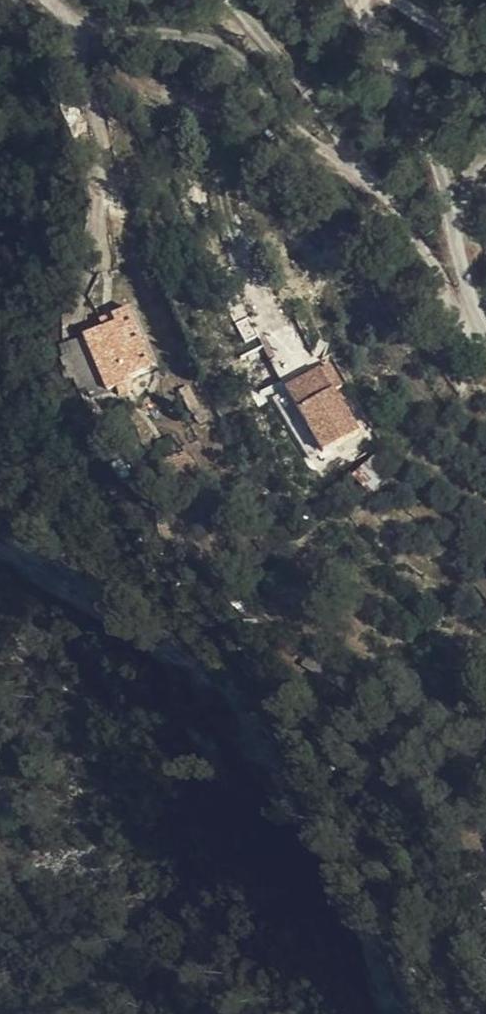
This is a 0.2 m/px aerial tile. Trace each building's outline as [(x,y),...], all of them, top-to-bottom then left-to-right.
[(180,370),(154,311),(138,319),(142,327),(106,343),(132,402),(154,392),(151,385),(180,370)] [(300,393),(340,457),(373,435),(351,395),(358,390),(345,367),(300,393)] [(165,413),(157,403),(151,408),(159,418),(165,413)] [(405,476),(390,459),(370,477),(384,495),(405,476)]
